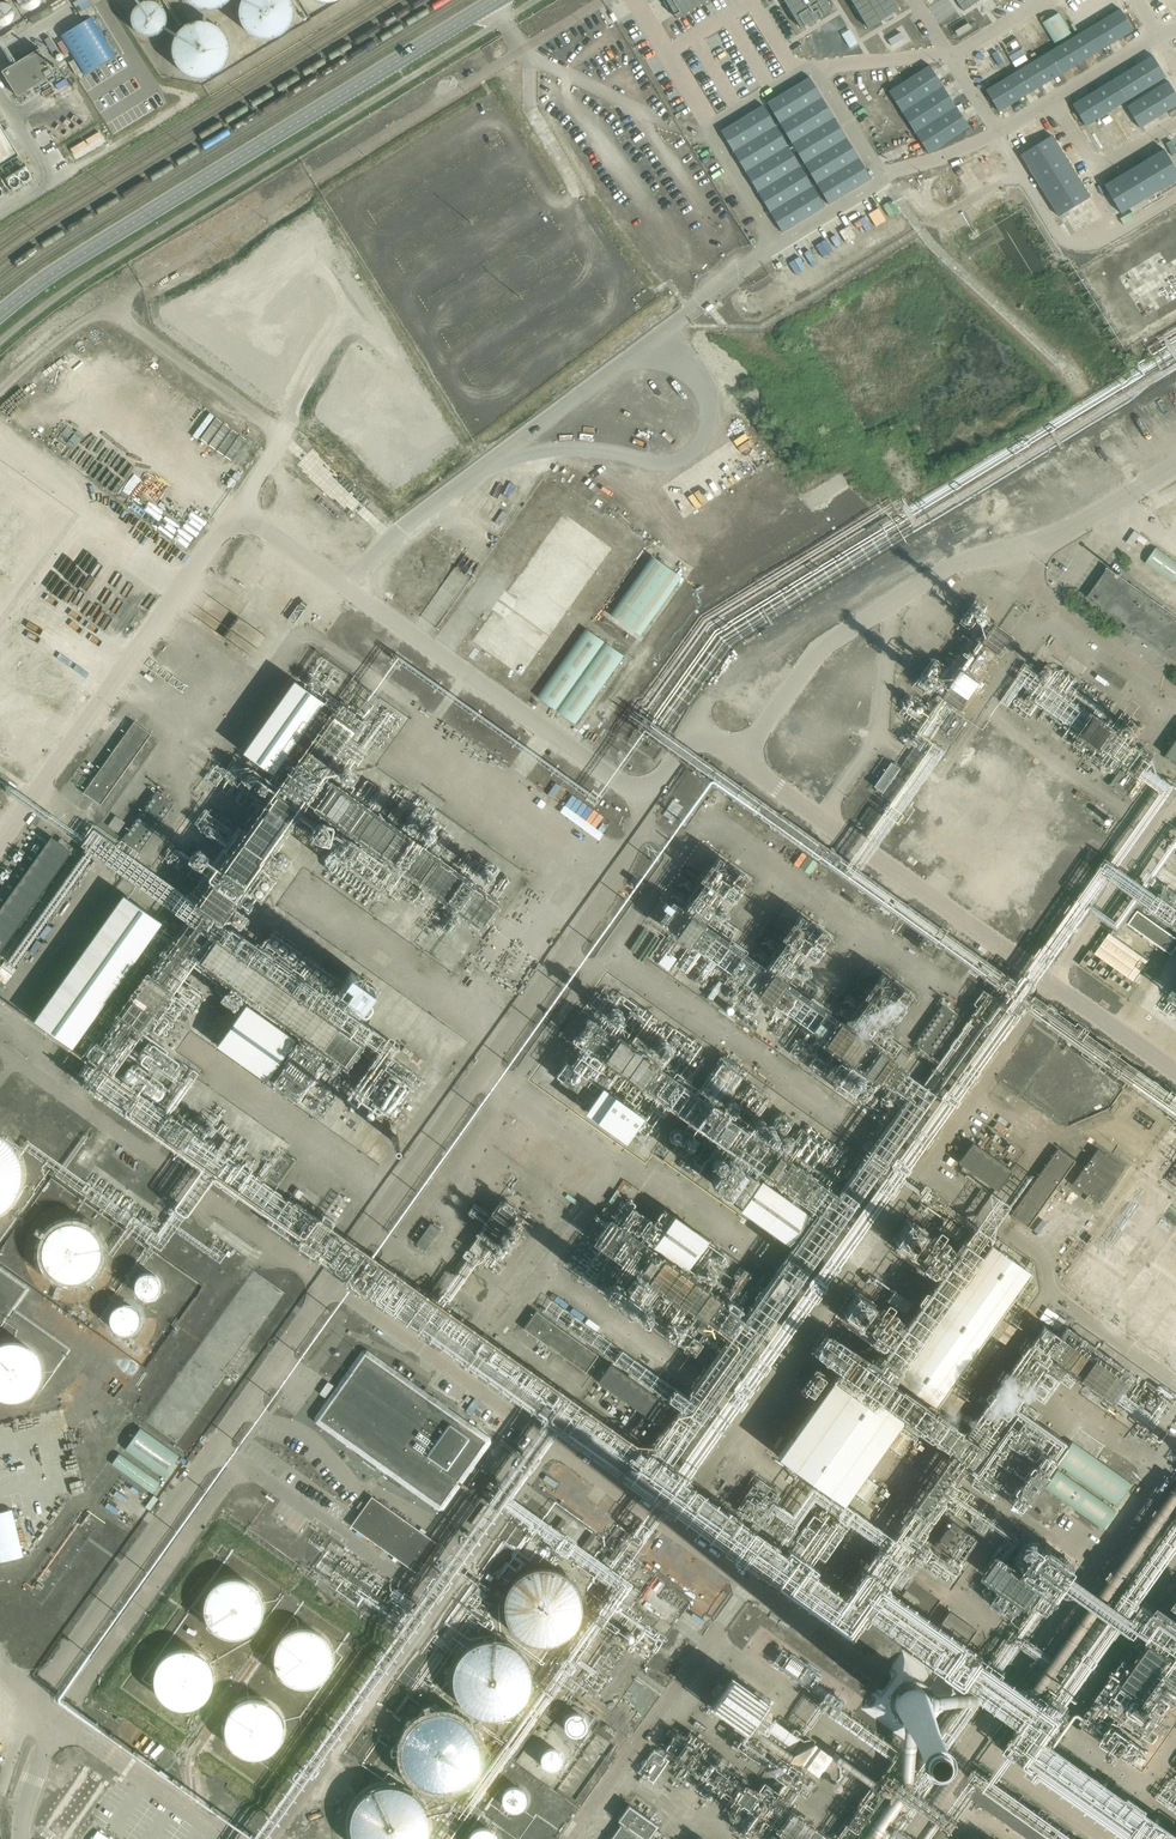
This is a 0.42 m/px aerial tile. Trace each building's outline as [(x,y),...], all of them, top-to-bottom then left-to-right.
[(25,8),(31,9),(36,8),(41,4),(43,0),(19,0),(21,4),(25,8)] [(147,35),(159,33),(168,23),(169,11),(163,0),(162,0),(137,0),(131,7),(130,19),(136,30),(147,35)] [(189,3),(201,9),(216,9),(228,2),(230,0),(187,0),(189,3)] [(240,21),(248,32),(260,39),(274,38),(287,32),(295,20),(296,6),(294,0),(241,0),(238,7),(240,21)] [(677,18),(708,0),(666,0),(677,18)] [(801,28),(832,9),(826,0),(784,0),(801,28)] [(868,28),(899,10),(893,0),(851,0),(868,28)] [(1156,14),(1175,2),(1175,0),(1148,0),(1156,14)] [(2,26),(8,25),(12,21),(15,16),(15,10),(12,5),(8,2),(2,1),(0,1),(0,26),(2,26)] [(1119,10),(986,91),(999,112),(1132,31),(1119,10)] [(1070,34),(1057,12),(1041,22),(1054,43),(1070,34)] [(91,17),(61,36),(85,75),(115,56),(91,17)] [(173,46),(174,58),(182,69),(193,76),(206,77),(218,72),(227,62),(231,50),(229,37),(222,26),(210,20),(197,19),(185,24),(176,33),(173,46)] [(2,72),(17,97),(54,74),(39,49),(2,72)] [(1153,56),(1073,105),(1085,125),(1166,77),(1153,56)] [(928,66),(888,92),(929,154),(968,128),(928,66)] [(810,76),(767,102),(830,205),(872,179),(810,76)] [(1127,106),(1140,128),(1175,106),(1175,95),(1168,81),(1127,106)] [(763,105),(721,131),(783,233),(825,207),(763,105)] [(0,130),(0,166),(15,156),(0,130)] [(1052,135),(1020,155),(1058,216),(1090,197),(1052,135)] [(1104,185),(1121,213),(1175,180),(1175,171),(1163,150),(1104,185)] [(1132,530),(1123,543),(1146,559),(1155,546),(1132,530)] [(1146,563),(1173,583),(1175,580),(1175,561),(1157,547),(1146,563)] [(651,554),(611,611),(640,632),(681,576),(651,554)] [(1132,629),(1175,660),(1175,616),(1108,568),(1088,597),(1127,625),(1123,630),(1129,634),(1132,629)] [(981,641),(999,653),(1010,638),(992,625),(981,641)] [(555,709),(604,641),(586,628),(537,696),(555,709)] [(575,723),(624,655),(606,642),(557,710),(575,723)] [(298,667),(249,740),(280,760),(329,687),(298,667)] [(959,670),(942,695),(960,707),(977,682),(959,670)] [(938,732),(953,741),(967,721),(952,711),(938,732)] [(135,717),(85,789),(103,802),(153,730),(135,717)] [(1167,755),(1175,761),(1175,742),(1167,755)] [(891,763),(875,786),(882,791),(898,768),(891,763)] [(141,851),(174,803),(157,791),(123,839),(141,851)] [(393,834),(380,854),(404,861),(405,869),(444,895),(460,900),(461,907),(463,902),(468,903),(466,911),(474,924),(481,926),(497,903),(504,880),(502,868),(489,860),(488,860),(485,856),(487,864),(479,869),(481,865),(480,856),(470,857),(465,865),(470,868),(474,865),(475,874),(470,882),(456,859),(468,851),(458,853),(393,833),(393,834)] [(0,910),(0,952),(71,851),(52,837),(0,910)] [(128,882),(37,1009),(76,1037),(167,910),(128,882)] [(900,897),(892,904),(902,917),(910,910),(900,897)] [(1175,950),(1175,935),(1138,910),(1129,924),(1174,953),(1175,950)] [(30,929),(10,961),(17,966),(37,934),(30,929)] [(1135,980),(1150,959),(1108,929),(1093,950),(1135,980)] [(669,970),(678,957),(668,950),(659,962),(669,970)] [(296,1038),(247,1005),(218,1047),(267,1080),(296,1038)] [(1072,1073),(1072,1070),(1069,1066),(1067,1065),(1064,1064),(1060,1064),(1057,1066),(1054,1070),(1054,1073),(1054,1076),(1056,1079),(1060,1082),(1063,1082),(1066,1082),(1069,1080),(1071,1077),(1072,1073)] [(1098,1090),(1098,1089),(1097,1086),(1095,1083),(1092,1081),(1088,1080),(1085,1081),(1083,1082),(1081,1083),(1080,1086),(1079,1089),(1080,1093),(1081,1095),(1083,1097),(1085,1098),(1088,1098),(1092,1098),(1094,1096),(1097,1093),(1098,1090)] [(11,1207),(21,1193),(25,1177),(23,1160),(15,1145),(3,1134),(0,1133),(0,1214),(11,1207)] [(1019,1168),(974,1138),(961,1157),(1005,1188),(1019,1168)] [(1125,1168),(1098,1148),(1072,1184),(1099,1203),(1125,1168)] [(1057,1149),(1011,1216),(1029,1228),(1075,1161),(1057,1149)] [(812,1217),(761,1182),(742,1213),(792,1248),(812,1217)] [(1127,1199),(1113,1222),(1139,1237),(1152,1215),(1127,1199)] [(663,1211),(641,1241),(682,1270),(704,1240),(663,1211)] [(425,1251),(440,1230),(430,1224),(416,1245),(425,1251)] [(97,1263),(98,1258),(97,1253),(96,1248),(94,1244),(91,1240),(87,1236),(83,1234),(79,1232),(74,1231),(69,1231),(64,1232),(59,1234),(55,1236),(52,1239),(49,1243),(46,1248),(45,1252),(44,1257),(45,1262),(46,1267),(48,1271),(51,1275),(55,1279),(59,1281),(64,1283),(68,1284),(73,1284),(78,1283),(83,1282),(87,1279),(91,1276),(94,1272),(96,1267),(97,1263)] [(941,1412),(1040,1278),(1000,1249),(901,1386),(941,1412)] [(235,1286),(233,1273),(245,1271),(242,1253),(225,1256),(225,1261),(219,1262),(220,1268),(225,1267),(226,1276),(226,1281),(227,1287),(235,1286)] [(165,1292),(165,1289),(165,1286),(163,1283),(161,1281),(159,1279),(156,1277),(154,1276),(150,1276),(147,1277),(145,1278),(142,1279),(140,1281),(138,1284),(137,1286),(136,1289),(136,1293),(137,1295),(138,1298),(140,1301),(142,1303),(145,1304),(148,1305),(151,1305),(154,1305),(157,1304),(160,1302),(162,1300),(164,1298),(165,1295),(165,1292)] [(227,1360),(226,1368),(236,1356),(236,1357),(252,1337),(257,1331),(252,1330),(242,1322),(235,1321),(233,1319),(233,1315),(228,1321),(231,1303),(223,1313),(223,1315),(210,1331),(209,1338),(203,1346),(207,1350),(217,1352),(223,1345),(221,1355),(227,1360)] [(142,1326),(142,1323),(142,1320),(141,1317),(140,1315),(138,1313),(135,1311),(133,1310),(130,1309),(127,1309),(124,1309),(121,1310),(119,1312),(117,1314),(115,1316),(114,1319),(113,1321),(113,1324),(114,1327),(115,1330),(117,1332),(119,1334),(121,1336),(124,1337),(127,1337),(130,1337),(132,1337),(135,1335),(137,1334),(139,1331),(141,1329),(142,1326)] [(532,1313),(521,1329),(586,1372),(596,1357),(532,1313)] [(1033,1329),(1023,1345),(1113,1402),(1130,1375),(1059,1330),(1052,1341),(1033,1329)] [(43,1370),(43,1365),(42,1360),(40,1356),(37,1352),(33,1348),(29,1346),(24,1344),(19,1343),(14,1343),(10,1344),(5,1345),(1,1348),(0,1349),(0,1390),(0,1391),(5,1393),(9,1395),(14,1396),(19,1396),(24,1395),(28,1393),(33,1391),(36,1388),(39,1384),(42,1379),(43,1375),(43,1370)] [(491,1439),(362,1352),(314,1423),(441,1513),(491,1439)] [(607,1361),(594,1379),(661,1429),(675,1410),(607,1361)] [(836,1375),(778,1458),(844,1505),(902,1419),(836,1375)] [(1007,1407),(964,1474),(1017,1506),(1059,1440),(1007,1407)] [(180,1457),(141,1428),(125,1450),(165,1478),(180,1457)] [(1131,1484),(1072,1442),(1056,1464),(1115,1506),(1131,1484)] [(153,1493),(160,1482),(120,1453),(112,1464),(153,1493)] [(1057,1470),(1044,1487),(1103,1528),(1115,1511),(1057,1470)] [(439,1543),(372,1496),(351,1526),(417,1574),(439,1543)] [(130,1523),(134,1518),(109,1501),(106,1506),(130,1523)] [(0,1513),(0,1563),(23,1557),(12,1510),(0,1513)] [(951,1519),(934,1544),(951,1555),(968,1531),(951,1519)] [(1154,1573),(1161,1572),(1160,1567),(1165,1566),(1171,1558),(1170,1553),(1173,1552),(1175,1548),(1175,1528),(1168,1529),(1169,1535),(1158,1537),(1157,1533),(1160,1528),(1153,1523),(1129,1556),(1135,1560),(1141,1560),(1152,1544),(1158,1543),(1169,1550),(1165,1556),(1161,1554),(1155,1555),(1156,1561),(1149,1570),(1154,1573)] [(592,1613),(593,1606),(592,1599),(590,1593),(588,1587),(584,1581),(580,1576),(574,1571),(569,1568),(563,1565),(556,1564),(549,1563),(543,1563),(536,1565),(530,1567),(524,1571),(519,1575),(514,1580),(510,1585),(508,1591),(506,1598),(505,1604),(505,1611),(506,1618),(508,1624),(511,1630),(515,1635),(520,1640),(526,1644),(532,1647),(538,1649),(545,1650),(551,1651),(558,1650),(564,1648),(570,1645),(576,1641),(581,1637),(585,1631),(588,1625),(591,1619),(592,1613)] [(203,1601),(205,1620),(216,1634),(233,1640),(251,1636),(264,1623),(268,1605),(261,1588),(246,1577),(228,1576),(211,1585),(203,1601)] [(941,1616),(926,1638),(950,1655),(966,1634),(941,1616)] [(273,1649),(274,1668),(286,1682),(303,1688),(321,1684),(334,1671),(337,1653),(331,1636),(316,1625),(297,1624),(281,1633),(273,1649)] [(453,1689),(462,1705),(477,1715),(495,1717),(512,1712),(525,1699),(532,1683),(530,1665),(521,1649),(506,1639),(488,1637),(471,1642),(458,1655),(452,1671),(453,1689)] [(151,1669),(153,1687),(164,1702),(182,1708),(200,1704),(212,1690),(216,1672),(209,1655),(194,1644),(176,1643),(160,1652),(151,1669)] [(877,1684),(862,1704),(925,1749),(939,1729),(943,1723),(947,1718),(964,1694),(902,1649),(885,1673),(881,1678),(877,1684)] [(1113,1684),(1135,1703),(1162,1670),(1139,1651),(1113,1684)] [(802,1657),(791,1670),(809,1686),(820,1674),(802,1657)] [(710,1703),(711,1704),(747,1732),(760,1728),(769,1717),(769,1706),(730,1676),(710,1703)] [(816,1708),(855,1728),(859,1719),(839,1709),(845,1698),(826,1688),(816,1708)] [(222,1721),(224,1739),(235,1754),(253,1760),(271,1756),(284,1743),(287,1724),(280,1707),(265,1696),(247,1695),(231,1705),(222,1721)] [(586,1723),(586,1720),(586,1716),(584,1713),(582,1711),(579,1709),(576,1708),(572,1708),(569,1709),(566,1711),(564,1714),(562,1717),(562,1720),(562,1723),(563,1727),(565,1729),(568,1731),(571,1733),(574,1733),(577,1733),(581,1731),(583,1729),(585,1726),(586,1723)] [(402,1764),(411,1779),(426,1789),(444,1792),(461,1786),(474,1774),(480,1757),(479,1739),(470,1724),(455,1714),(437,1711),(420,1717),(407,1729),(400,1746),(402,1764)] [(327,1731),(322,1729),(316,1741),(328,1747),(337,1726),(331,1724),(327,1731)] [(560,1761),(561,1758),(560,1754),(558,1751),(556,1749),(553,1747),(549,1747),(545,1747),(542,1749),(540,1752),(538,1755),(538,1758),(539,1762),(540,1765),(543,1768),(546,1769),(550,1769),(553,1769),(556,1767),(559,1764),(560,1761)] [(654,1748),(640,1769),(657,1780),(670,1759),(654,1748)] [(10,1793),(22,1758),(8,1753),(0,1776),(0,1790),(10,1793)] [(38,1827),(55,1838),(75,1838),(111,1788),(81,1767),(38,1827)] [(585,1789),(591,1793),(598,1781),(591,1777),(585,1789)] [(1037,1816),(1040,1812),(997,1781),(989,1793),(1002,1802),(1007,1795),(1037,1816)] [(526,1798),(527,1794),(526,1791),(524,1787),(522,1785),(518,1783),(515,1783),(511,1784),(508,1785),(506,1788),(504,1791),(504,1795),(505,1798),(506,1802),(509,1804),(512,1805),(516,1806),(519,1805),(522,1804),(525,1801),(526,1798)] [(352,1838),(426,1838),(430,1830),(428,1812),(419,1797),(404,1787),(386,1784),(369,1790),(356,1802),(350,1819),(351,1837),(352,1838)] [(629,1805),(618,1821),(622,1823),(611,1838),(644,1838),(645,1838),(648,1838),(658,1825),(629,1805)] [(806,1838),(822,1838),(825,1831),(810,1827),(806,1838)] [(500,1837),(499,1834),(496,1832),(494,1830),(490,1829),(487,1828),(484,1829),(481,1830),(478,1831),(476,1834),(474,1837),(473,1838),(501,1838),(500,1837)] [(1060,1830),(1058,1838),(1075,1838),(1060,1830)]
